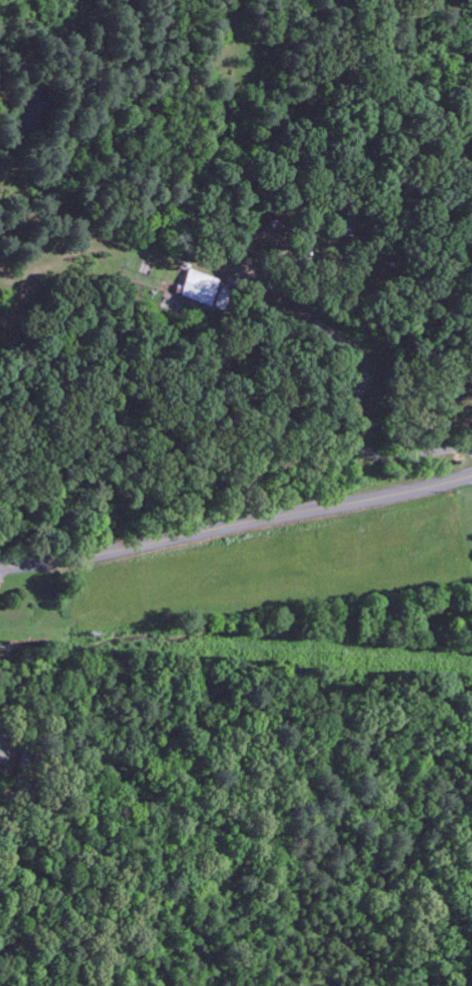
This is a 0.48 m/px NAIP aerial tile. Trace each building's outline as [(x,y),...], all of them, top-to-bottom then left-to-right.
[(178,297),(210,307),(218,279),(186,270),(178,297)]
